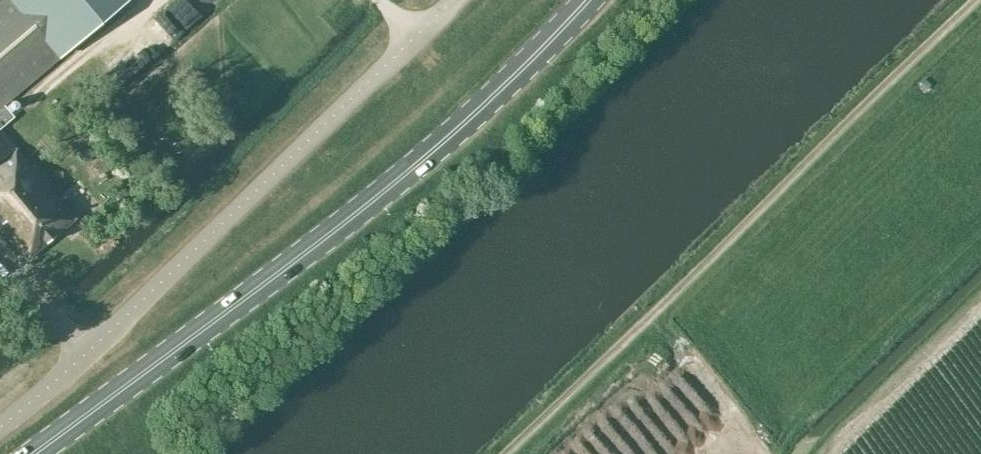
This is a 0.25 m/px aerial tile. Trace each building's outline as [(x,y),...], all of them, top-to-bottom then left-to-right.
[(62,56),(129,0),(0,0),(0,109),(62,56)] [(28,258),(75,217),(0,130),(0,226),(28,258)]
